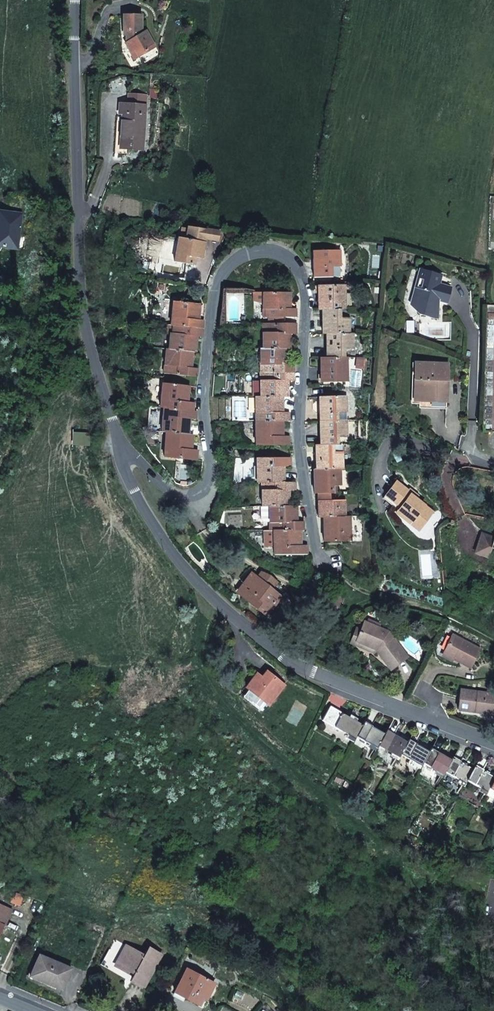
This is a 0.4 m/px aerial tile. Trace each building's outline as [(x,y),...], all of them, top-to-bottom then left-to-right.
[(126,44),(130,52),(135,50),(139,56),(155,47),(146,31),(143,33),(141,32),(141,16),(124,16),(124,36),(128,36),(128,39),(130,41),(126,44)] [(135,50),(130,52),(134,59),(139,56),(135,50)] [(143,149),(147,95),(130,94),(129,104),(120,104),(119,114),(122,114),(121,148),(143,149)] [(17,248),(21,214),(0,212),(0,246),(17,248)] [(200,250),(204,250),(205,242),(206,239),(207,230),(188,227),(186,239),(178,237),(175,254),(178,255),(176,262),(194,265),(196,257),(199,257),(200,250)] [(220,232),(207,230),(206,239),(219,241),(220,232)] [(340,266),(339,250),(314,251),(314,276),(332,276),(331,266),(340,266)] [(438,275),(419,270),(414,288),(417,289),(412,307),(419,314),(431,315),(431,318),(438,318),(438,305),(436,304),(437,300),(446,303),(450,288),(438,284),(438,275)] [(322,310),(340,309),(346,309),(345,285),(318,286),(318,310),(322,310)] [(263,305),(263,293),(253,293),(252,301),(263,305)] [(285,301),(290,301),(290,293),(263,293),(263,305),(263,309),(266,309),(265,317),(269,317),(269,323),(283,323),(283,316),(296,316),(296,309),(290,309),(286,309),(285,301)] [(196,312),(199,312),(200,304),(173,301),(171,318),(173,319),(172,326),(203,329),(204,320),(199,319),(196,319),(196,312)] [(340,317),(340,309),(322,310),(323,334),(326,334),(350,333),(350,317),(340,317)] [(286,332),(291,332),(296,332),(296,324),(266,324),(266,332),(263,332),(262,348),(287,348),(291,348),(291,339),(287,339),(286,332)] [(203,337),(203,329),(172,326),(172,333),(170,333),(168,350),(193,352),(195,352),(195,344),(192,344),(193,336),(196,337),(203,337)] [(350,333),(326,334),(327,358),(344,358),(344,349),(354,349),(353,333),(350,333)] [(287,348),(262,348),(261,348),(261,364),(264,364),(264,371),(294,371),(294,363),(287,362),(284,362),(284,354),(287,354),(287,348)] [(192,360),(193,352),(168,350),(166,350),(164,366),(167,367),(166,374),(197,377),(198,368),(192,368),(187,368),(188,360),(192,360)] [(347,358),(344,358),(327,358),(321,358),(321,382),(347,381),(347,358)] [(364,370),(365,361),(357,360),(356,369),(364,370)] [(448,364),(415,364),(414,379),(420,380),(419,401),(447,402),(447,389),(445,389),(445,380),(447,380),(448,364)] [(294,380),(294,371),(264,371),(264,378),(260,379),(260,397),(283,396),(288,396),(288,388),(284,388),(284,380),(288,380),(294,380)] [(185,394),(188,394),(189,386),(162,384),(160,400),(163,400),(163,408),(166,408),(193,411),(193,402),(188,402),(184,401),(185,394)] [(283,405),(283,396),(260,397),(255,397),(255,413),(258,413),(258,421),(283,421),(289,420),(289,412),(283,412),(279,412),(279,405),(283,405)] [(319,397),(320,421),(338,420),(337,412),(346,412),(346,396),(319,397)] [(196,411),(193,411),(166,408),(165,417),(163,417),(161,432),(166,432),(188,434),(189,426),(185,425),(186,417),(189,418),(195,418),(196,411)] [(338,420),(346,420),(346,412),(337,412),(338,420)] [(338,420),(320,421),(321,445),(334,444),(338,444),(338,438),(347,437),(346,420),(338,420)] [(283,429),(283,421),(258,421),(255,421),(255,437),(258,437),(258,445),(289,444),(289,436),(283,436),(279,436),(279,429),(283,429)] [(192,435),(188,434),(166,432),(164,448),(166,448),(166,456),(196,459),(197,450),(191,449),(187,449),(188,442),(192,442),(192,435)] [(334,451),(334,444),(321,445),(316,445),(317,469),(341,468),(343,468),(343,451),(334,451)] [(280,466),(284,466),(291,466),(290,457),(260,458),(259,466),(257,466),(257,482),(261,482),(264,482),(284,482),(284,473),(280,473),(280,466)] [(341,468),(317,469),(314,469),(314,494),(318,494),(329,493),(336,493),(336,485),(341,485),(341,468)] [(409,491),(396,481),(384,496),(400,508),(406,512),(407,517),(412,521),(410,524),(419,531),(433,512),(416,498),(408,492),(409,491)] [(295,482),(284,482),(264,482),(264,491),(261,491),(261,506),(269,506),(289,506),(289,498),(285,497),(285,490),(289,490),(295,489),(295,482)] [(410,489),(409,491),(408,492),(416,498),(418,496),(410,489)] [(329,500),(329,493),(318,494),(318,517),(323,517),(345,517),(345,500),(329,500)] [(400,508),(384,496),(382,498),(398,510),(396,513),(410,524),(412,521),(407,517),(406,512),(400,508)] [(296,506),(289,506),(269,506),(269,523),(272,523),(272,530),(300,530),(303,530),(303,521),(297,521),(292,521),(292,515),(296,515),(296,506)] [(345,517),(323,517),(323,541),(351,540),(350,517),(345,517)] [(272,530),(269,530),(263,531),(264,547),(273,547),(276,546),(276,554),(307,554),(307,546),(301,546),(296,546),(296,539),(300,539),(300,530),(272,530)] [(481,533),(474,553),(488,558),(492,549),(493,549),(493,538),(481,533)] [(258,578),(251,572),(243,582),(247,585),(241,592),(266,612),(279,596),(269,588),(275,581),(269,576),(263,573),(258,578)] [(365,622),(361,631),(356,641),(375,649),(390,669),(406,657),(388,632),(365,622)] [(356,641),(361,631),(356,629),(350,642),(373,653),(375,649),(356,641)] [(452,634),(442,653),(470,668),(480,649),(452,634)] [(257,675),(247,688),(268,705),(284,685),(267,672),(262,679),(257,675)] [(458,709),(492,713),(493,698),(493,694),(460,690),(458,709)] [(322,721),(354,740),(355,736),(362,725),(355,722),(348,717),(330,707),(322,721)] [(362,725),(355,736),(376,748),(378,745),(384,735),(363,723),(362,725)] [(391,724),(388,728),(394,732),(397,727),(391,724)] [(384,735),(378,745),(398,757),(400,754),(406,744),(386,732),(384,735)] [(436,740),(433,746),(439,749),(442,744),(436,740)] [(408,741),(406,744),(400,754),(421,766),(422,763),(429,753),(408,741)] [(429,753),(422,763),(443,775),(445,772),(451,761),(431,750),(429,753)] [(452,758),(451,761),(445,772),(465,783),(466,781),(472,770),(452,758)] [(480,760),(477,765),(485,769),(488,764),(480,760)] [(466,781),(487,792),(490,788),(493,781),(493,778),(475,767),(472,770),(466,781)] [(14,893),(10,902),(20,906),(23,898),(14,893)] [(4,925),(13,910),(0,905),(0,923),(4,925)] [(127,946),(116,966),(127,973),(129,970),(135,974),(134,976),(132,979),(144,986),(162,955),(150,948),(145,956),(127,946)] [(40,955),(31,974),(48,981),(47,983),(62,989),(72,968),(40,955)] [(187,969),(175,992),(175,993),(185,998),(185,997),(200,1005),(204,996),(208,998),(215,983),(187,969)] [(31,974),(30,976),(47,983),(48,981),(31,974)]
